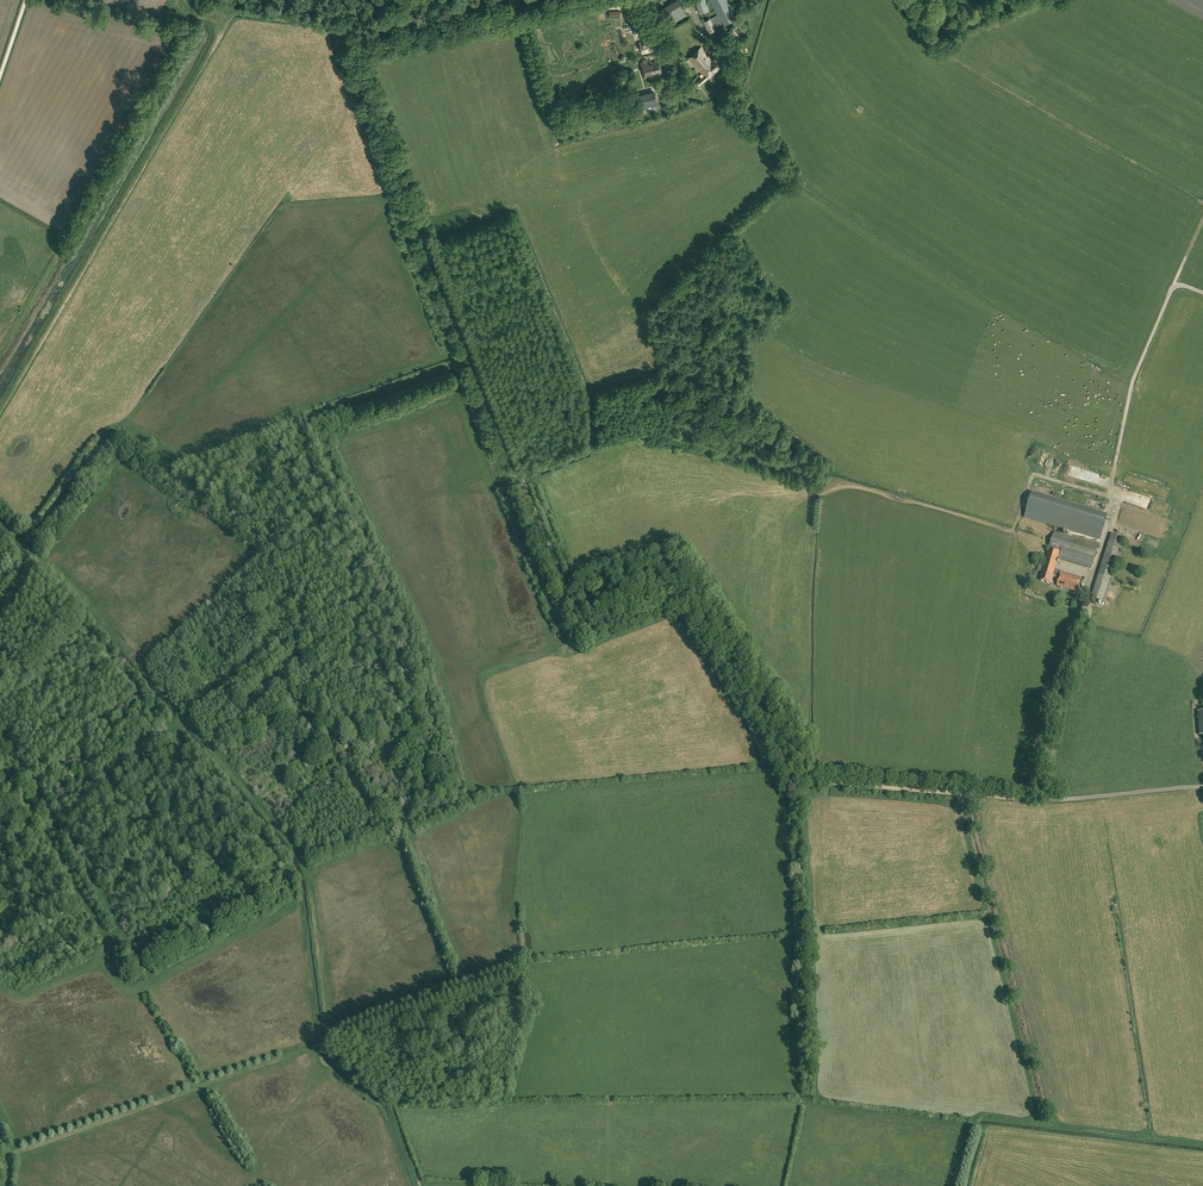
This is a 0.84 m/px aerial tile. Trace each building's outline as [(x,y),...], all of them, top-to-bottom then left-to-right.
[(670,25),(687,15),(678,0),(677,0),(661,9),(670,25)] [(700,14),(709,11),(705,0),(695,0),(700,14)] [(718,28),(737,19),(727,0),(710,0),(718,15),(704,22),(709,32),(718,28)] [(635,34),(635,36),(647,33),(644,24),(633,27),(635,34)] [(654,50),(651,39),(639,42),(642,53),(654,50)] [(720,66),(715,60),(714,61),(701,47),(689,58),(704,75),(697,82),(699,85),(720,66)] [(648,62),(648,61),(641,62),(645,78),(662,73),(658,59),(648,62)] [(636,97),(640,110),(658,105),(654,92),(636,97)] [(1032,493),(1025,518),(1100,540),(1107,515),(1032,493)] [(1092,569),(1099,545),(1054,531),(1049,547),(1049,548),(1049,549),(1060,552),(1058,559),(1092,569)] [(1105,602),(1112,580),(1123,547),(1125,538),(1112,534),(1098,576),(1091,597),(1105,602)] [(1055,570),(1058,559),(1060,552),(1049,549),(1040,580),(1051,583),(1053,577),(1059,579),(1057,585),(1077,591),(1081,578),(1055,570)]
